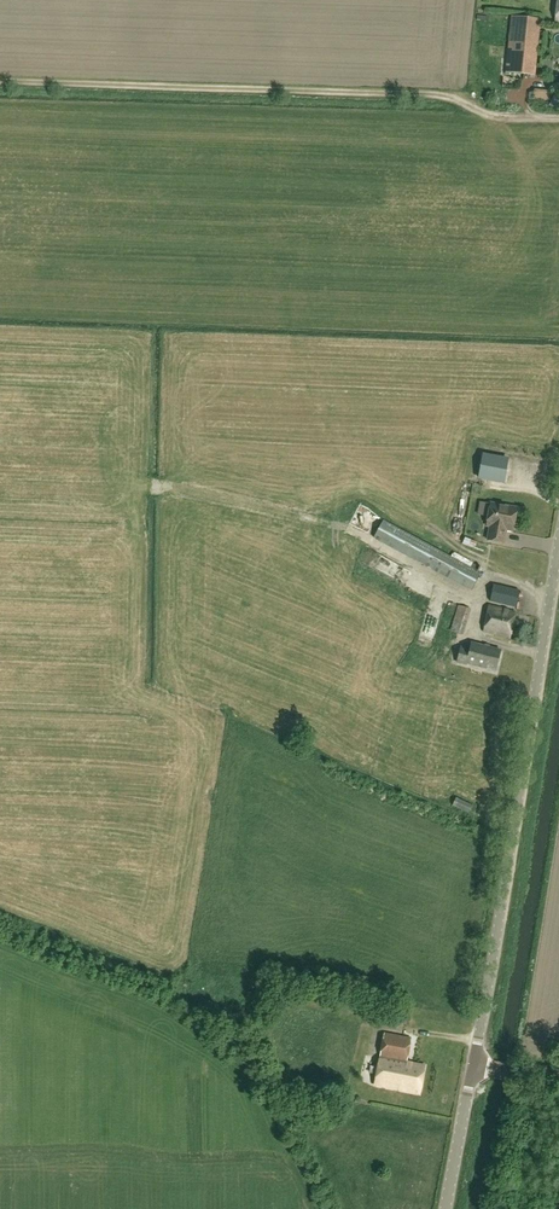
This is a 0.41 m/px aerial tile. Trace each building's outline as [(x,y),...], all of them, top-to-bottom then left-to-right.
[(533,53),(536,20),(512,17),(509,51),(506,73),(532,75),(533,53)] [(552,91),(535,89),(534,100),(551,102),(552,91)] [(507,459),(483,454),(479,478),(503,483),(507,459)] [(518,507),(490,502),(486,527),(488,528),(486,540),(504,544),(507,531),(513,532),(518,507)] [(374,538),(470,590),(479,573),(383,521),(374,538)] [(387,565),(417,584),(423,574),(394,555),(387,565)] [(403,602),(412,605),(419,589),(410,585),(403,602)] [(519,591),(494,585),(490,602),(516,608),(519,591)] [(450,631),(463,635),(470,608),(458,605),(450,631)] [(483,632),(509,639),(516,613),(489,606),(483,632)] [(428,640),(438,623),(433,620),(422,637),(428,640)] [(467,664),(495,671),(500,651),(471,644),(470,650),(461,648),(457,663),(466,665),(467,664)] [(472,805),(456,799),(453,807),(469,813),(472,805)] [(374,1087),(420,1095),(425,1066),(406,1063),(410,1039),(383,1034),(374,1087)]
